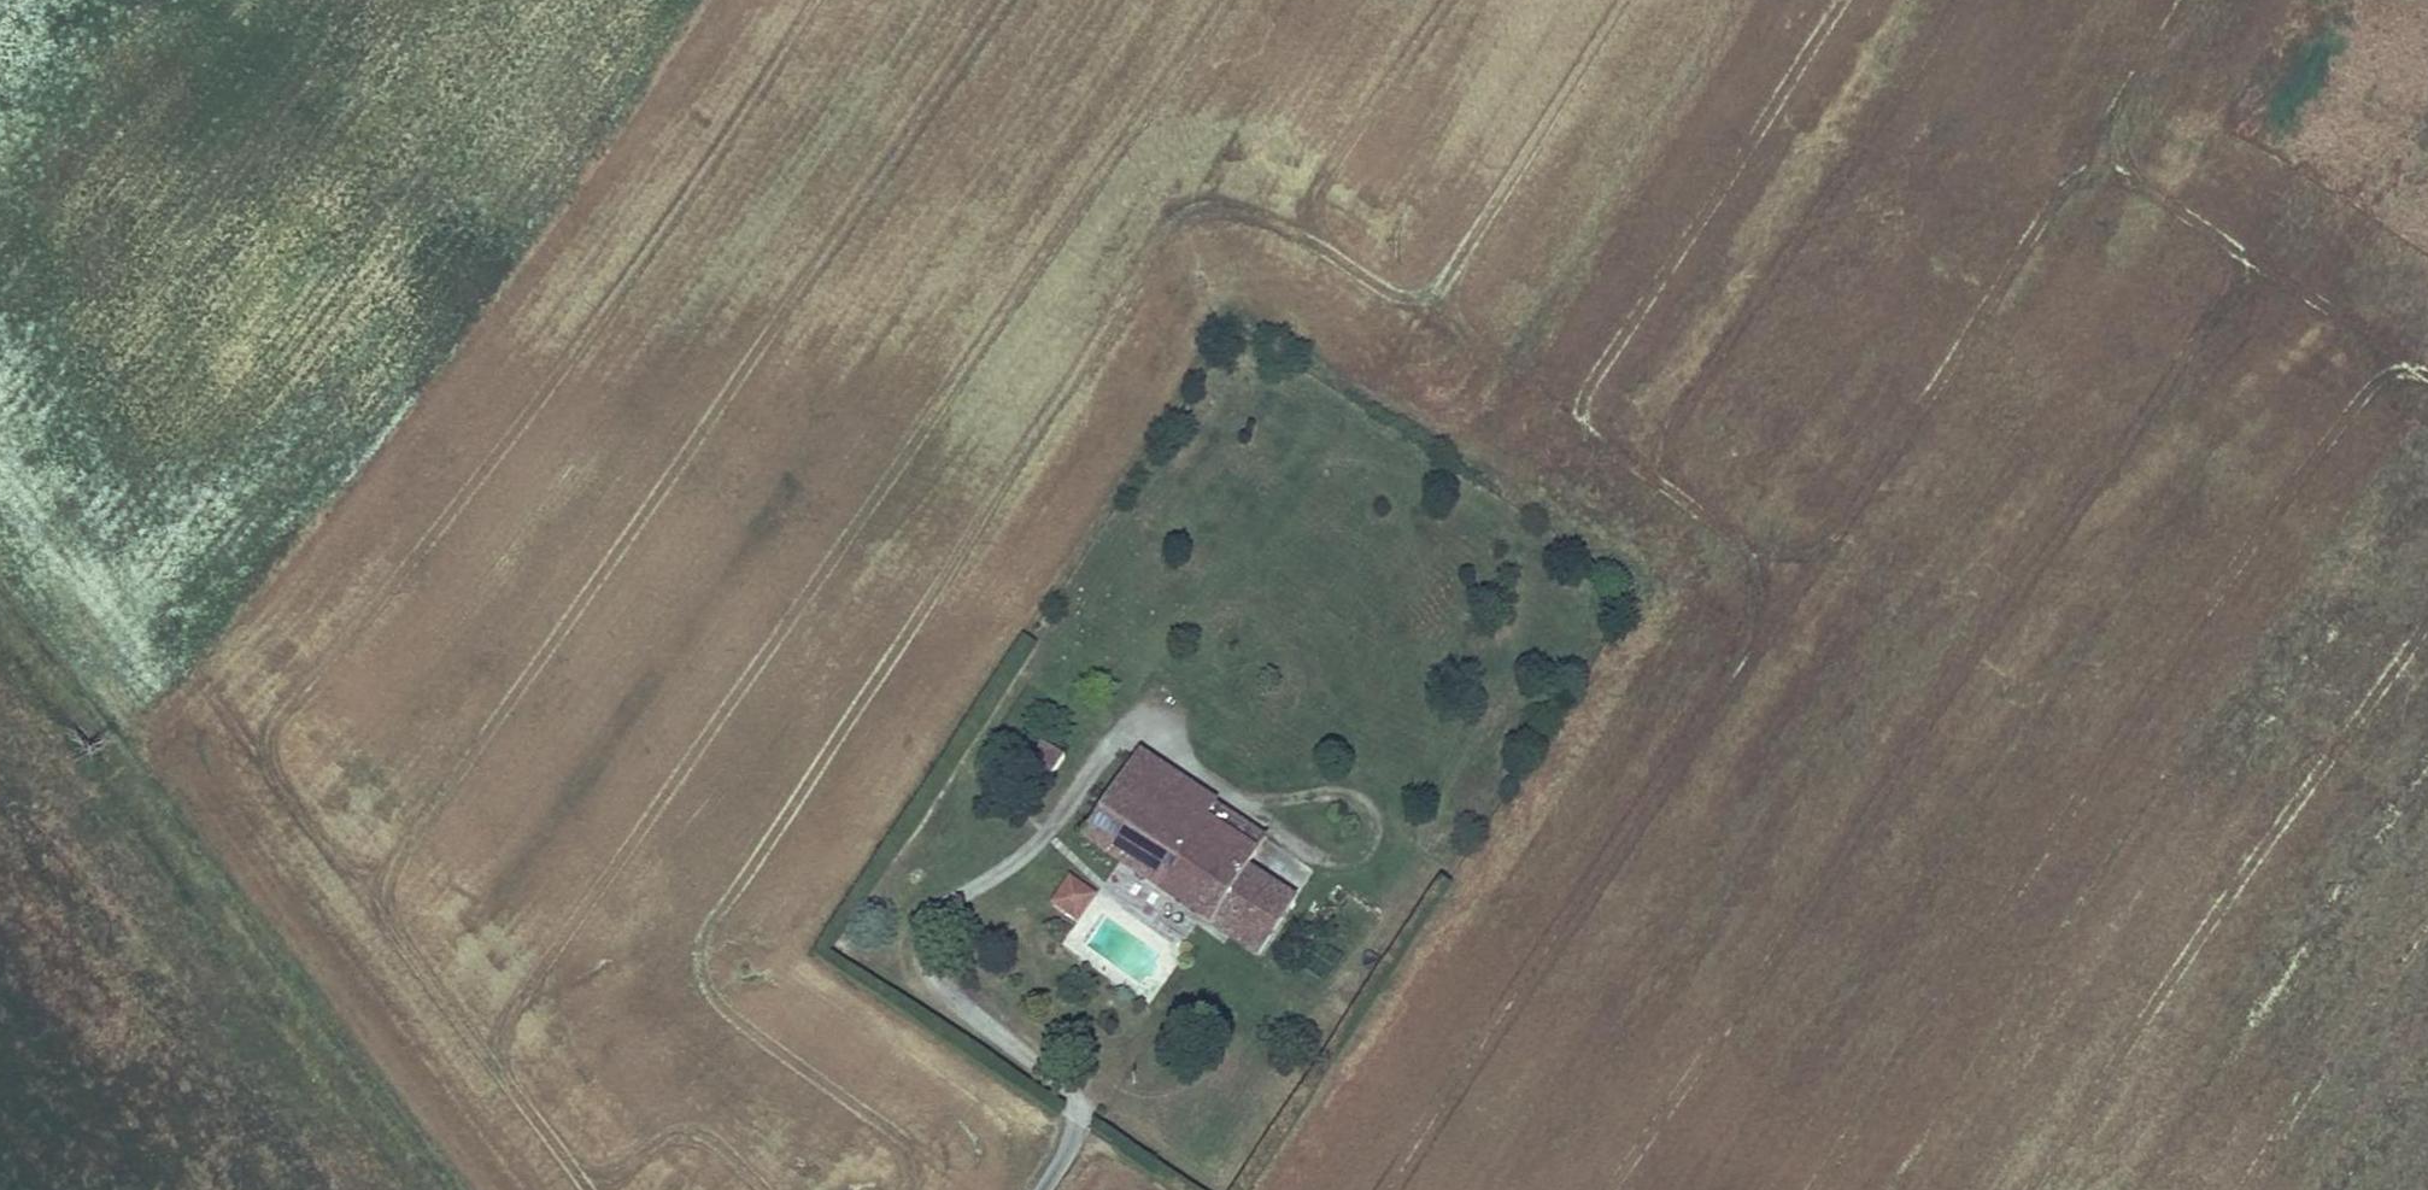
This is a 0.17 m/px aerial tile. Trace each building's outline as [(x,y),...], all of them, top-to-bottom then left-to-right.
[(1014,786),(1036,800),(1066,756),(1043,742),(1014,786)] [(1082,837),(1160,887),(1214,802),(1137,753),(1082,837)] [(1294,899),(1248,868),(1268,836),(1214,802),(1160,887),(1259,952),(1294,899)] [(1066,873),(1046,904),(1075,923),(1095,892),(1066,873)]
